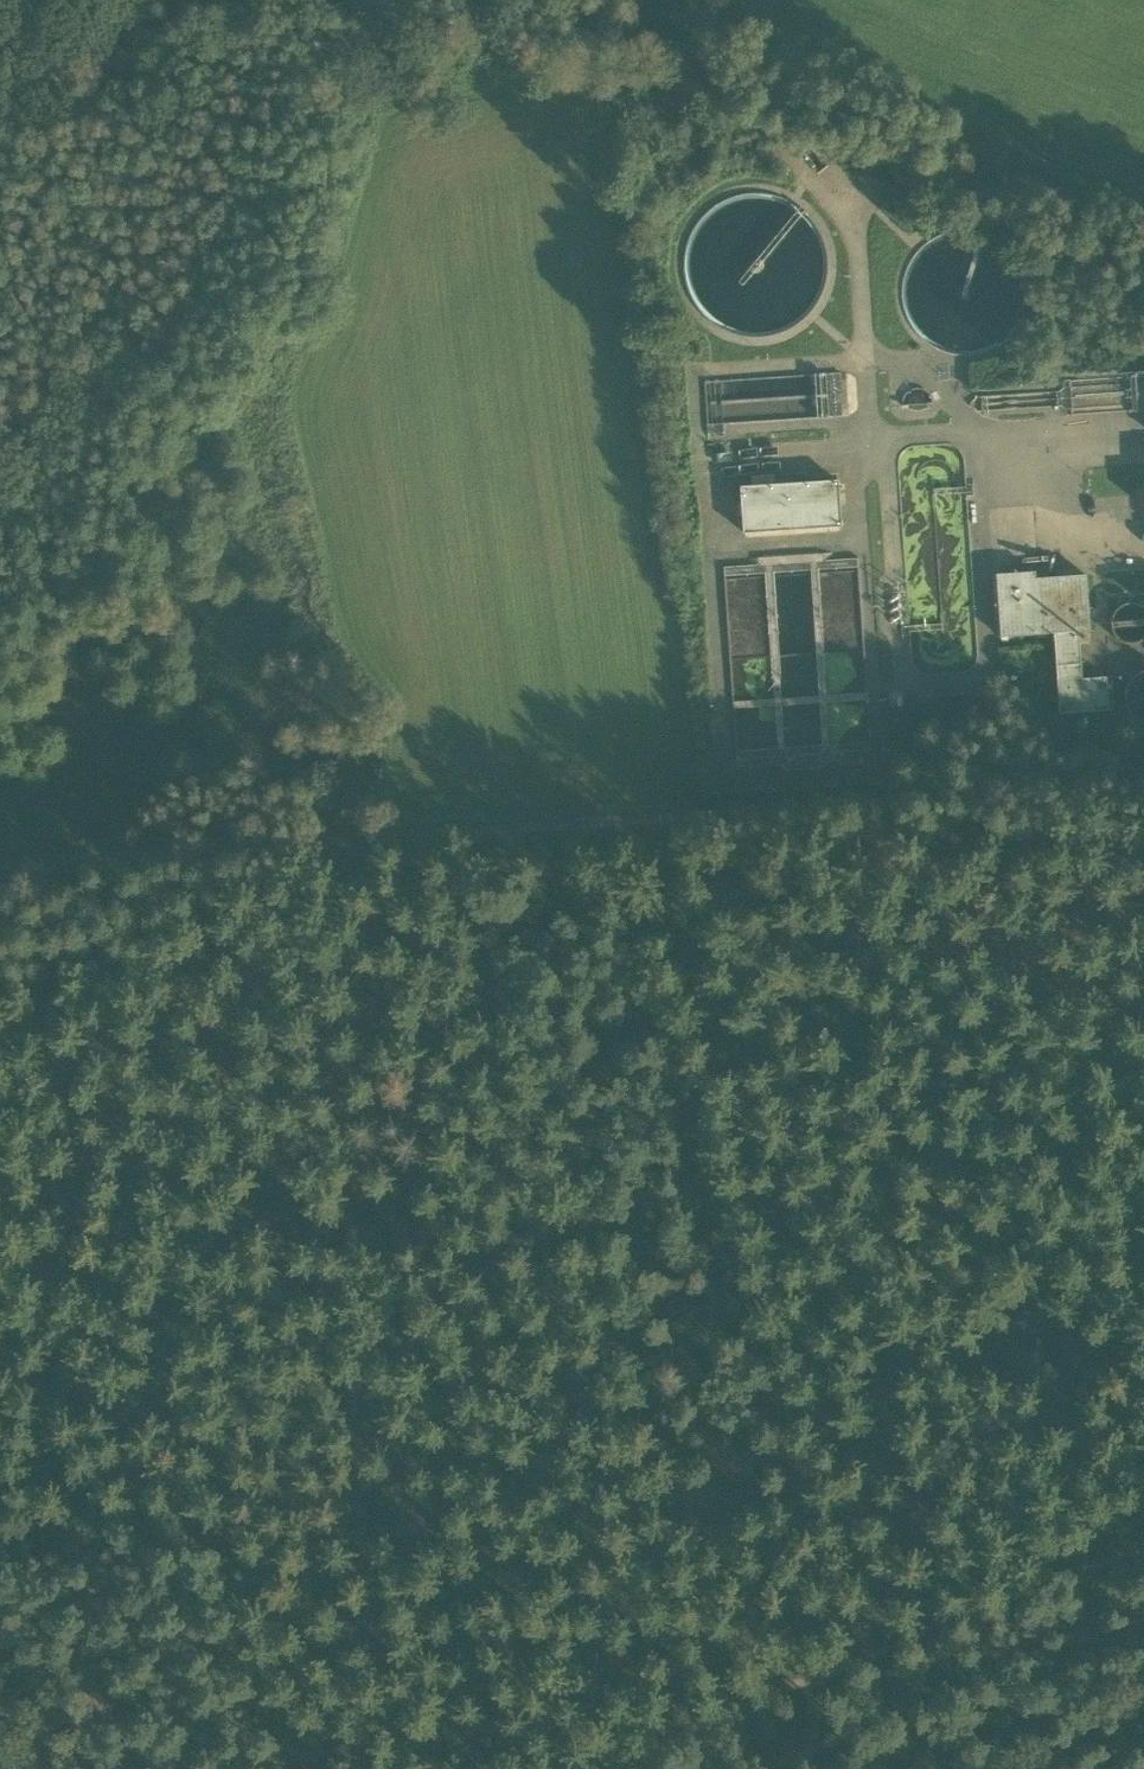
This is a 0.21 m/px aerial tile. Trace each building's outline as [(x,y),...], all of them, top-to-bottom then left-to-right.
[(829,416),(828,392),(805,392),(805,379),(711,379),(711,416),(829,416)] [(741,487),(744,533),(842,526),(839,481),(741,487)] [(1054,633),(1057,666),(1081,664),(1079,632),(1090,631),(1087,575),(1036,578),(1035,572),(997,574),(1001,637),(1054,633)] [(1082,679),(1081,664),(1057,666),(1060,713),(1109,710),(1107,677),(1082,679)]
